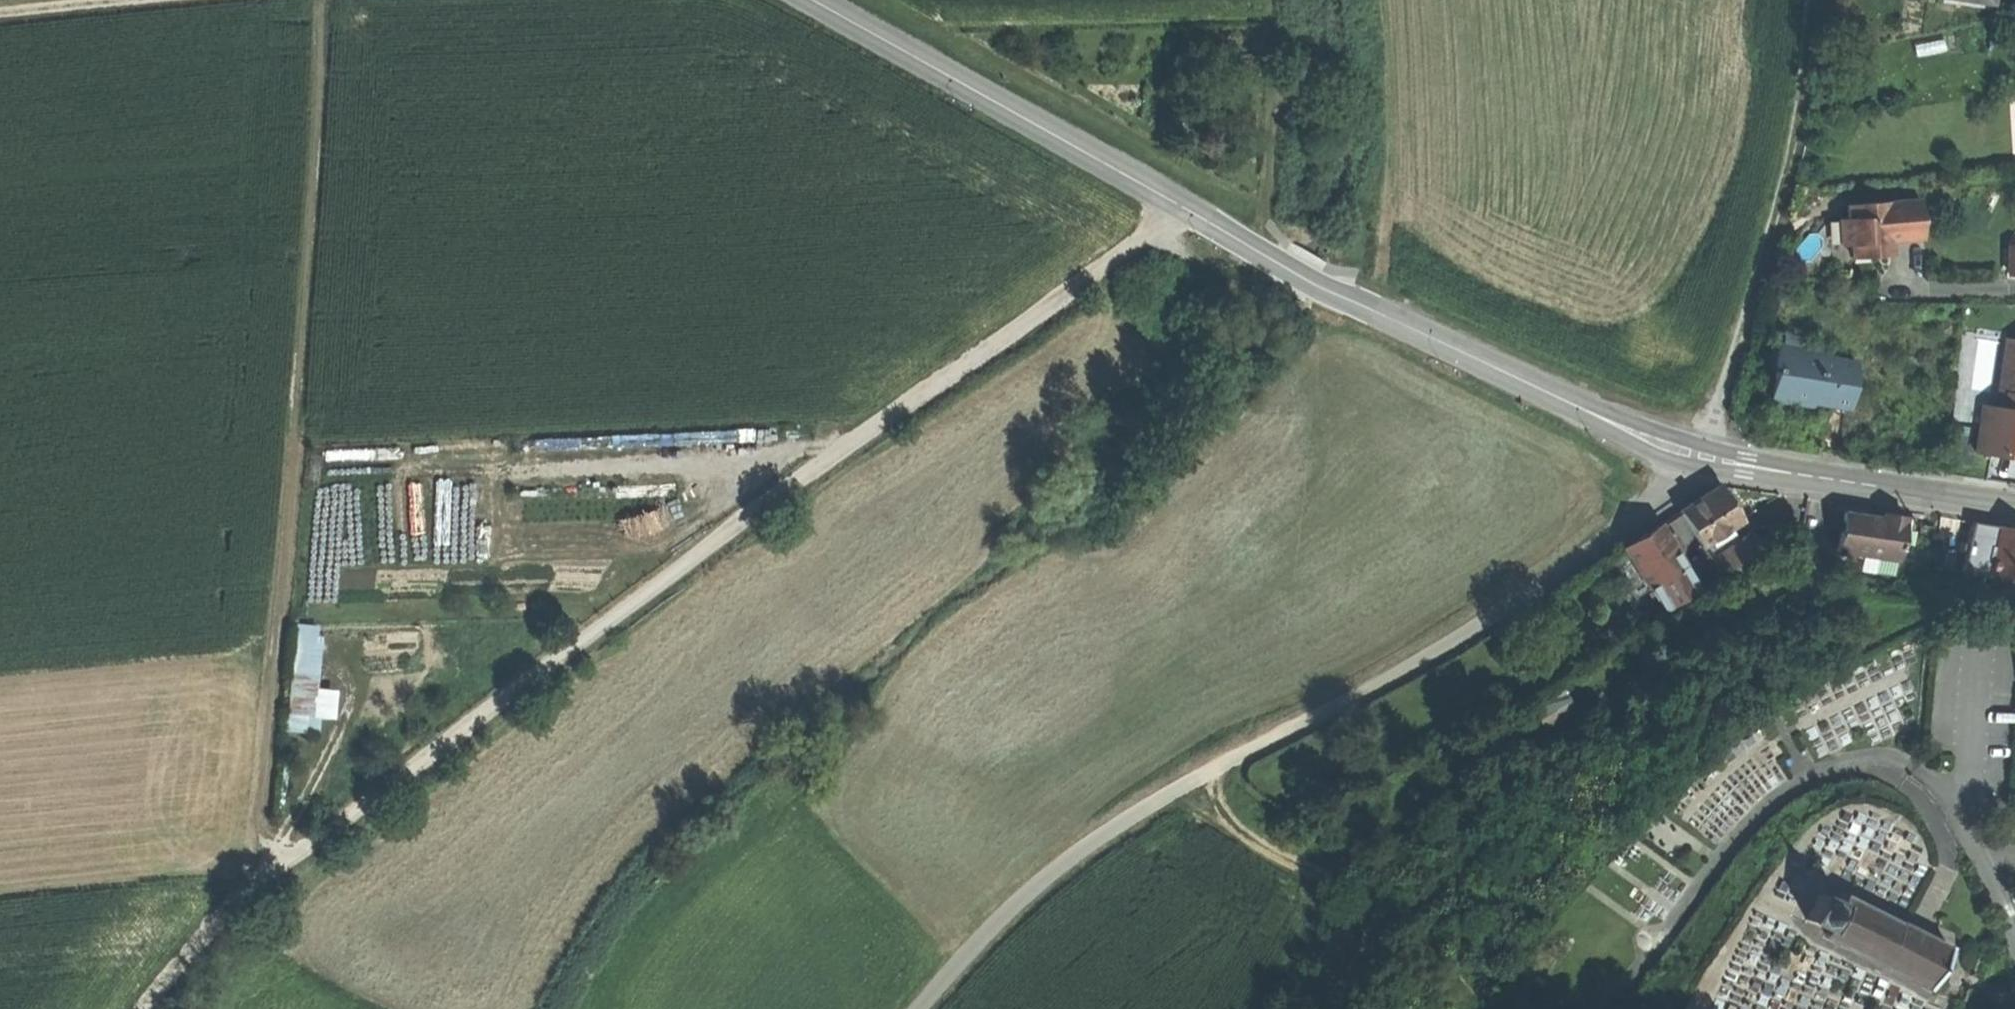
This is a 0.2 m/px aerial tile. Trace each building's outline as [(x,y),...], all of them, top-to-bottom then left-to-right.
[(1892,242),(1923,240),(1920,201),(1847,206),(1848,219),(1838,220),(1840,245),(1850,244),(1868,243),(1869,257),(1893,255),(1892,242)] [(1858,258),(1869,257),(1868,243),(1850,244),(1851,258),(1858,258)] [(1977,450),(2014,454),(2014,335),(2007,334),(1998,403),(1984,401),(1977,450)] [(1772,370),(1769,392),(1792,396),(1793,393),(1801,394),(1810,396),(1810,399),(1847,405),(1854,361),(1829,357),(1829,354),(1777,345),(1773,366),(1768,365),(1768,369),(1772,370)] [(1684,510),(1706,544),(1727,530),(1741,520),(1730,503),(1719,487),(1684,510)] [(1879,517),(1848,514),(1843,553),(1905,560),(1910,517),(1894,515),(1893,519),(1879,517)] [(1994,575),(2000,525),(1974,521),(1967,572),(1994,575)] [(1627,547),(1651,585),(1687,563),(1662,524),(1643,536),(1627,547)] [(1925,525),(1924,535),(1936,537),(1937,526),(1925,525)] [(2002,525),(2000,540),(2014,542),(2014,527),(2002,525)] [(1706,544),(1713,554),(1726,546),(1729,550),(1737,544),(1727,530),(1706,544)] [(1706,559),(1719,577),(1762,548),(1753,534),(1737,544),(1729,550),(1726,546),(1713,554),(1706,559)] [(2000,540),(1995,576),(2014,579),(2014,542),(2000,540)] [(1702,587),(1687,563),(1651,585),(1667,610),(1702,587)] [(340,686),(321,685),(324,622),(298,621),(293,727),(322,728),(323,715),(339,716),(340,686)] [(1536,705),(1544,720),(1572,704),(1564,689),(1536,705)] [(1824,893),(1819,890),(1805,918),(1827,929),(1825,934),(1930,986),(1950,945),(1902,922),(1901,923),(1827,887),(1824,893)]
